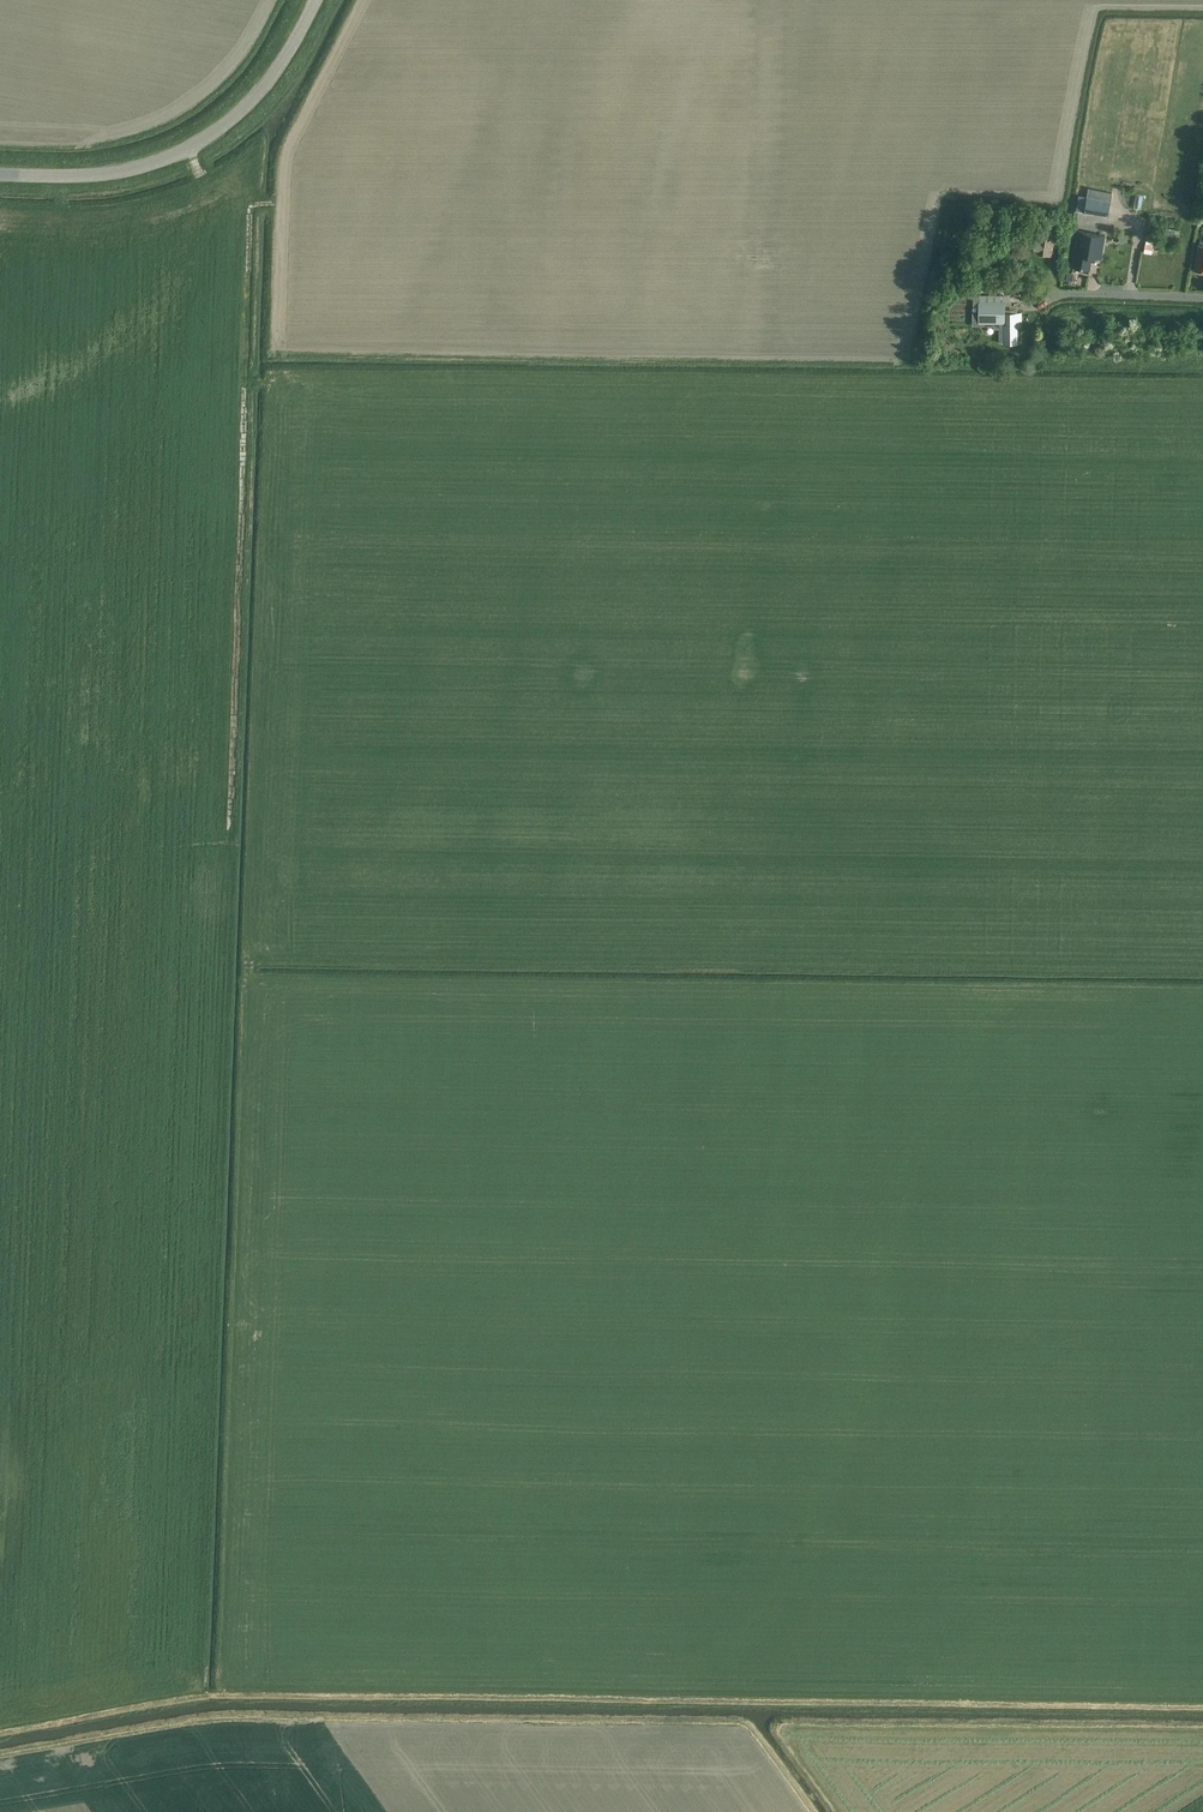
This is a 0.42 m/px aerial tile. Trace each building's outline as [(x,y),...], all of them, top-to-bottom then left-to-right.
[(1108,216),(1111,202),(1113,193),(1089,189),(1085,212),(1108,216)] [(1105,235),(1079,231),(1074,267),(1090,269),(1092,257),(1102,258),(1105,235)] [(1052,253),(1056,235),(1044,232),(1044,235),(1039,234),(1038,242),(1035,241),(1033,251),(1039,252),(1039,254),(1049,256),(1052,256),(1052,253)] [(1155,240),(1147,239),(1145,252),(1152,253),(1155,240)] [(966,291),(973,292),(974,284),(968,283),(966,291)] [(1005,302),(980,302),(980,322),(1000,322),(1000,342),(1018,342),(1018,336),(1021,336),(1021,314),(1005,313),(1005,302)]
